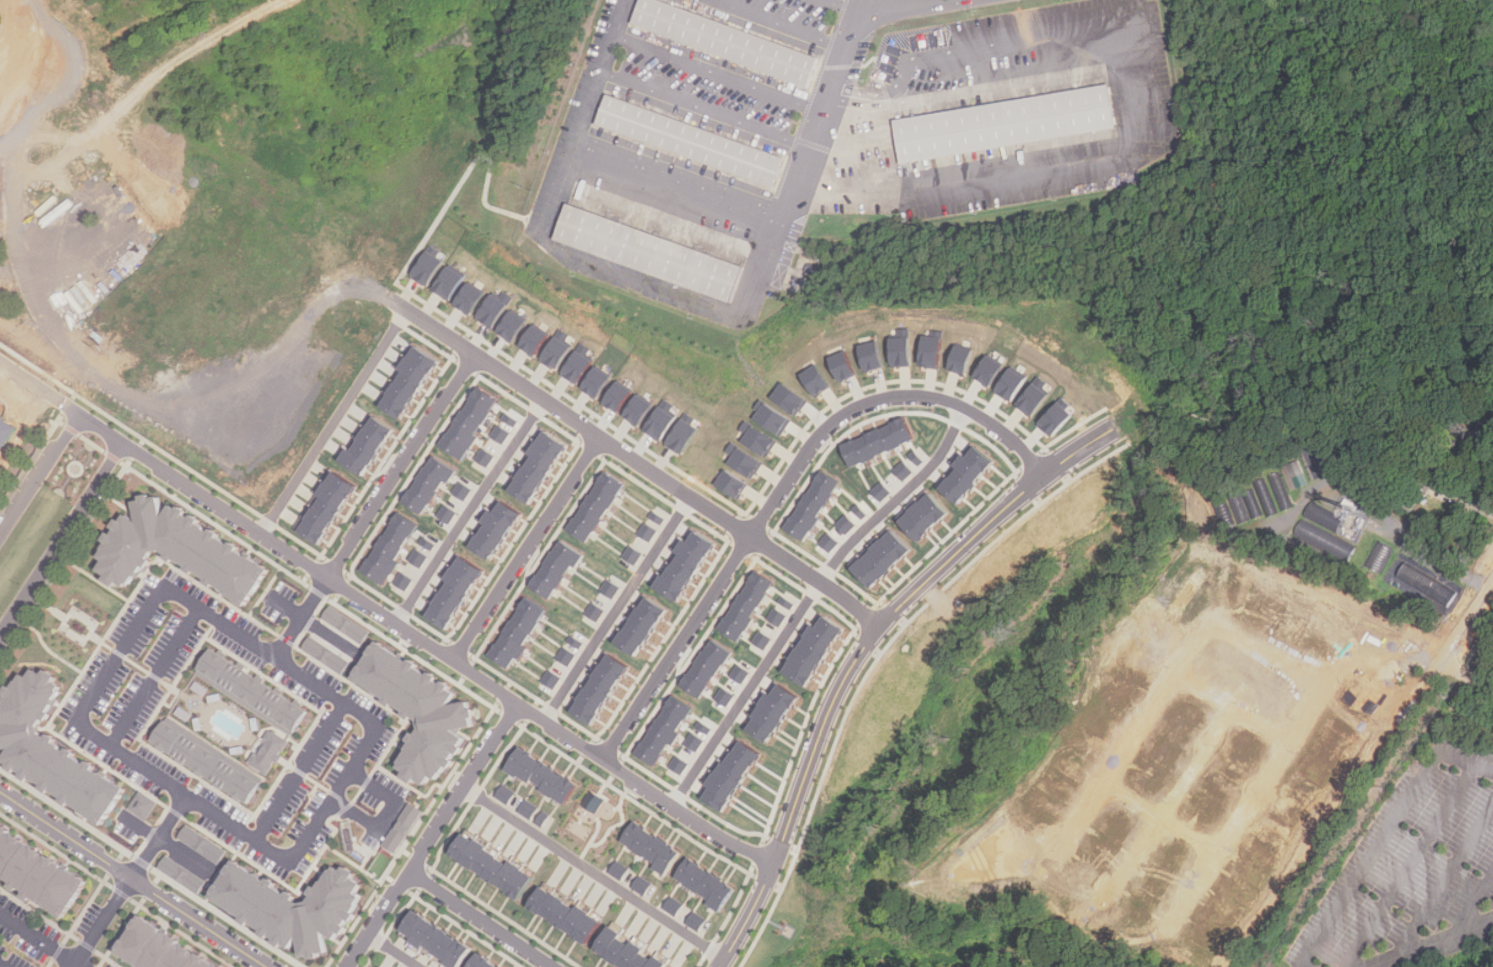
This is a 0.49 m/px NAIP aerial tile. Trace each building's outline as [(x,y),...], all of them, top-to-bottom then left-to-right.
[(637,23),(814,86),(826,52),(683,0),(646,0),(637,23)] [(1117,80),(899,117),(905,146),(908,156),(1124,119),(1117,80)] [(614,90),(791,152),(778,188),(602,126),(614,90)] [(577,195),(756,256),(741,300),(562,239),(577,195)] [(444,260),(429,283),(414,274),(429,250),(444,260)] [(465,275),(451,298),(436,289),(450,266),(465,275)] [(470,282),(456,304),(471,313),(485,292),(470,282)] [(507,304),(492,327),(477,318),(492,295),(507,304)] [(512,310),(498,331),(513,341),(527,319),(512,310)] [(533,324),(519,345),(534,355),(548,333),(533,324)] [(939,367),(920,364),(924,335),(943,338),(939,367)] [(555,337),(541,358),(556,368),(570,346),(555,337)] [(910,363),(891,364),(890,338),(909,337),(910,363)] [(883,366),(866,371),(860,346),(877,341),(883,366)] [(949,369),(965,374),(973,350),(956,345),(949,369)] [(421,346),(382,404),(402,418),(441,359),(421,346)] [(593,359),(578,382),(563,373),(578,349),(593,359)] [(855,374),(840,380),(830,357),(845,351),(855,374)] [(990,355),(976,376),(990,385),(1004,364),(990,355)] [(831,386),(824,390),(817,395),(803,374),(817,365),(831,386)] [(597,366),(583,388),(598,397),(612,376),(597,366)] [(1011,369),(997,391),(1011,400),(1025,378),(1011,369)] [(618,380),(604,402),(619,412),(633,390),(618,380)] [(1017,406),(1032,417),(1049,394),(1034,382),(1017,406)] [(806,401),(803,405),(795,415),(774,398),(785,384),(806,401)] [(482,386),(443,445),(463,458),(502,399),(482,386)] [(641,393),(627,415),(642,425),(656,403),(641,393)] [(1038,424),(1052,437),(1072,414),(1059,402),(1038,424)] [(791,420),(781,435),(757,418),(767,404),(791,420)] [(663,407),(649,428),(664,438),(678,416),(663,407)] [(507,413),(519,420),(515,426),(503,419),(507,413)] [(376,416),(345,462),(364,475),(395,429),(376,416)] [(906,417),(842,445),(851,467),(915,439),(906,417)] [(684,421),(670,442),(685,452),(699,430),(684,421)] [(499,424),(492,435),(504,443),(511,431),(499,424)] [(746,441),(767,456),(777,442),(755,427),(746,441)] [(550,430),(511,488),(531,502),(570,443),(550,430)] [(977,445),(943,488),(961,503),(996,459),(977,445)] [(484,447),(477,458),(489,466),(496,454),(484,447)] [(733,462),(754,477),(764,463),(743,448),(733,462)] [(924,461),(919,466),(909,455),(914,450),(924,461)] [(436,456),(405,502),(424,515),(455,469),(436,456)] [(913,471),(903,480),(894,469),(904,461),(913,471)] [(1289,490),(1307,485),(1299,461),(1282,467),(1289,490)] [(823,469),(785,527),(805,540),(843,482),(823,469)] [(718,484),(739,498),(748,484),(727,470),(718,484)] [(608,471),(570,529),(590,543),(628,484),(608,471)] [(1289,507),(1277,472),(1264,476),(1265,479),(1256,482),(1268,517),(1278,513),(1278,512),(1289,507)] [(338,473),(300,532),(320,545),(358,486),(338,473)] [(462,481),(455,492),(467,500),(474,488),(462,481)] [(890,493),(881,501),(872,491),(881,483),(890,493)] [(1227,497),(1232,510),(1222,512),(1225,520),(1236,517),(1238,524),(1250,520),(1250,519),(1261,516),(1251,488),(1227,497)] [(271,569),(199,524),(198,515),(194,515),(180,506),(169,508),(163,517),(160,501),(150,494),(142,495),(135,506),(138,521),(131,517),(115,520),(116,527),(108,541),(108,544),(100,557),(106,560),(100,570),(109,576),(106,581),(117,588),(120,583),(130,589),(152,555),(151,552),(160,551),(175,560),(174,560),(248,606),(271,569)] [(949,513),(920,540),(902,521),(932,494),(949,513)] [(506,500),(475,546),(495,559),(525,513),(506,500)] [(447,504),(440,515),(452,523),(459,511),(447,504)] [(867,515),(862,519),(853,508),(858,504),(867,515)] [(656,511),(668,518),(664,524),(653,517),(656,511)] [(403,512),(365,570),(385,584),(423,525),(403,512)] [(856,525),(847,534),(837,524),(846,515),(856,525)] [(648,522),(641,533),(653,541),(660,529),(648,522)] [(1347,565),(1356,546),(1300,522),(1292,540),(1299,543),(1298,544),(1347,565)] [(698,529),(660,588),(680,601),(718,542),(698,529)] [(896,532),(856,570),(872,587),(912,549),(896,532)] [(839,542),(831,551),(821,542),(829,533),(839,542)] [(426,537),(438,544),(435,550),(423,543),(426,537)] [(566,540),(536,586),(555,599),(586,553),(566,540)] [(1377,574),(1393,549),(1379,541),(1364,566),(1377,574)] [(633,545),(626,556),(638,564),(645,552),(633,545)] [(418,548),(411,560),(423,567),(430,556),(418,548)] [(468,557),(429,615),(449,628),(488,570),(468,557)] [(1457,588),(1403,566),(1398,578),(1404,581),(1400,592),(1447,611),(1457,588)] [(759,570),(721,629),(741,642),(779,583),(759,570)] [(403,572),(396,583),(408,590),(415,579),(403,572)] [(611,580),(604,591),(616,598),(623,587),(611,580)] [(653,597),(622,643),(641,656),(672,610),(653,597)] [(784,597),(796,604),(792,610),(780,603),(784,597)] [(530,598),(492,656),(512,669),(550,611),(530,598)] [(596,602),(589,614),(601,621),(608,610),(596,602)] [(322,619),(364,644),(372,631),(330,606),(322,619)] [(777,608),(770,619),(782,627),(789,615),(777,608)] [(826,615),(788,674),(808,687),(846,628),(826,615)] [(760,631),(753,643),(765,650),(772,639),(760,631)] [(575,635),(587,643),(583,649),(571,641),(575,635)] [(302,649),(343,676),(351,662),(311,636),(302,649)] [(714,640),(683,685),(702,698),(733,652),(714,640)] [(420,719),(422,731),(416,732),(402,758),(405,778),(413,783),(420,781),(428,785),(433,776),(440,780),(447,768),(452,767),(468,738),(454,730),(477,727),(474,707),(465,702),(451,704),(455,698),(452,682),(440,684),(439,676),(433,672),(428,673),(420,669),(419,665),(376,641),(354,679),(385,697),(386,701),(405,712),(407,721),(420,719)] [(567,647),(560,658),(572,665),(579,654),(567,647)] [(195,675),(293,735),(309,710),(211,649),(195,675)] [(614,654),(575,712),(595,725),(633,667),(614,654)] [(739,665),(732,676),(744,683),(751,672),(739,665)] [(41,722),(51,721),(60,684),(56,682),(58,676),(47,669),(44,674),(35,668),(30,676),(22,674),(15,686),(8,687),(5,698),(1,699),(0,700),(0,719),(9,723),(0,725),(0,751),(11,749),(7,755),(9,770),(22,773),(23,777),(106,824),(128,785),(58,746),(57,737),(42,734),(41,722)] [(552,670),(545,681),(557,689),(564,677),(552,670)] [(782,684),(751,729),(770,742),(801,696),(782,684)] [(725,687),(718,699),(730,706),(737,695),(725,687)] [(677,696),(638,755),(658,768),(697,709),(677,696)] [(703,721),(714,729),(711,735),(699,727),(703,721)] [(262,781),(163,722),(151,743),(249,802),(262,781)] [(271,776),(289,739),(270,731),(258,755),(254,753),(248,765),(271,776)] [(695,733),(688,744),(700,752),(707,740),(695,733)] [(746,741),(707,800),(727,813),(766,754),(746,741)] [(521,747),(580,785),(568,804),(509,767),(521,747)] [(679,756),(672,767),(684,774),(691,763),(679,756)] [(505,785),(518,793),(510,805),(497,797),(505,785)] [(159,803),(141,790),(128,808),(146,821),(159,803)] [(593,791),(584,804),(597,813),(607,800),(600,795),(593,791)] [(528,799),(541,808),(533,819),(520,811),(528,799)] [(423,810),(409,802),(383,845),(396,853),(423,810)] [(546,811),(538,822),(545,827),(552,816),(546,811)] [(636,822),(684,853),(671,873),(623,842),(636,822)] [(218,864),(227,850),(186,824),(177,838),(218,864)] [(91,877),(0,827),(0,876),(12,883),(14,890),(24,889),(26,896),(68,919),(91,877)] [(452,854),(523,900),(537,879),(466,833),(452,854)] [(157,868),(198,895),(207,881),(166,854),(157,868)] [(691,859),(738,890),(725,910),(678,879),(691,859)] [(210,898),(286,947),(292,948),(300,957),(320,958),(325,950),(326,934),(336,940),(347,924),(347,922),(352,922),(355,918),(355,907),(363,897),(357,893),(362,884),(355,879),(355,872),(350,869),(329,867),(310,898),(309,902),(296,901),(297,893),(285,893),(276,887),(276,880),(265,879),(235,860),(210,898)] [(619,860),(632,869),(624,880),(611,872),(619,860)] [(642,876),(655,884),(647,896),(635,888),(642,876)] [(545,886),(604,923),(591,943),(532,905),(545,886)] [(673,896),(686,904),(678,916),(665,908),(673,896)] [(697,911),(710,920),(702,931),(689,923),(697,911)] [(473,949),(461,966),(457,966),(401,931),(414,912),(473,949)] [(141,915),(117,951),(142,966),(221,966),(141,915)] [(624,966),(672,966),(610,927),(596,949),(624,966)] [(480,955),(499,966),(472,966),(480,955)]
